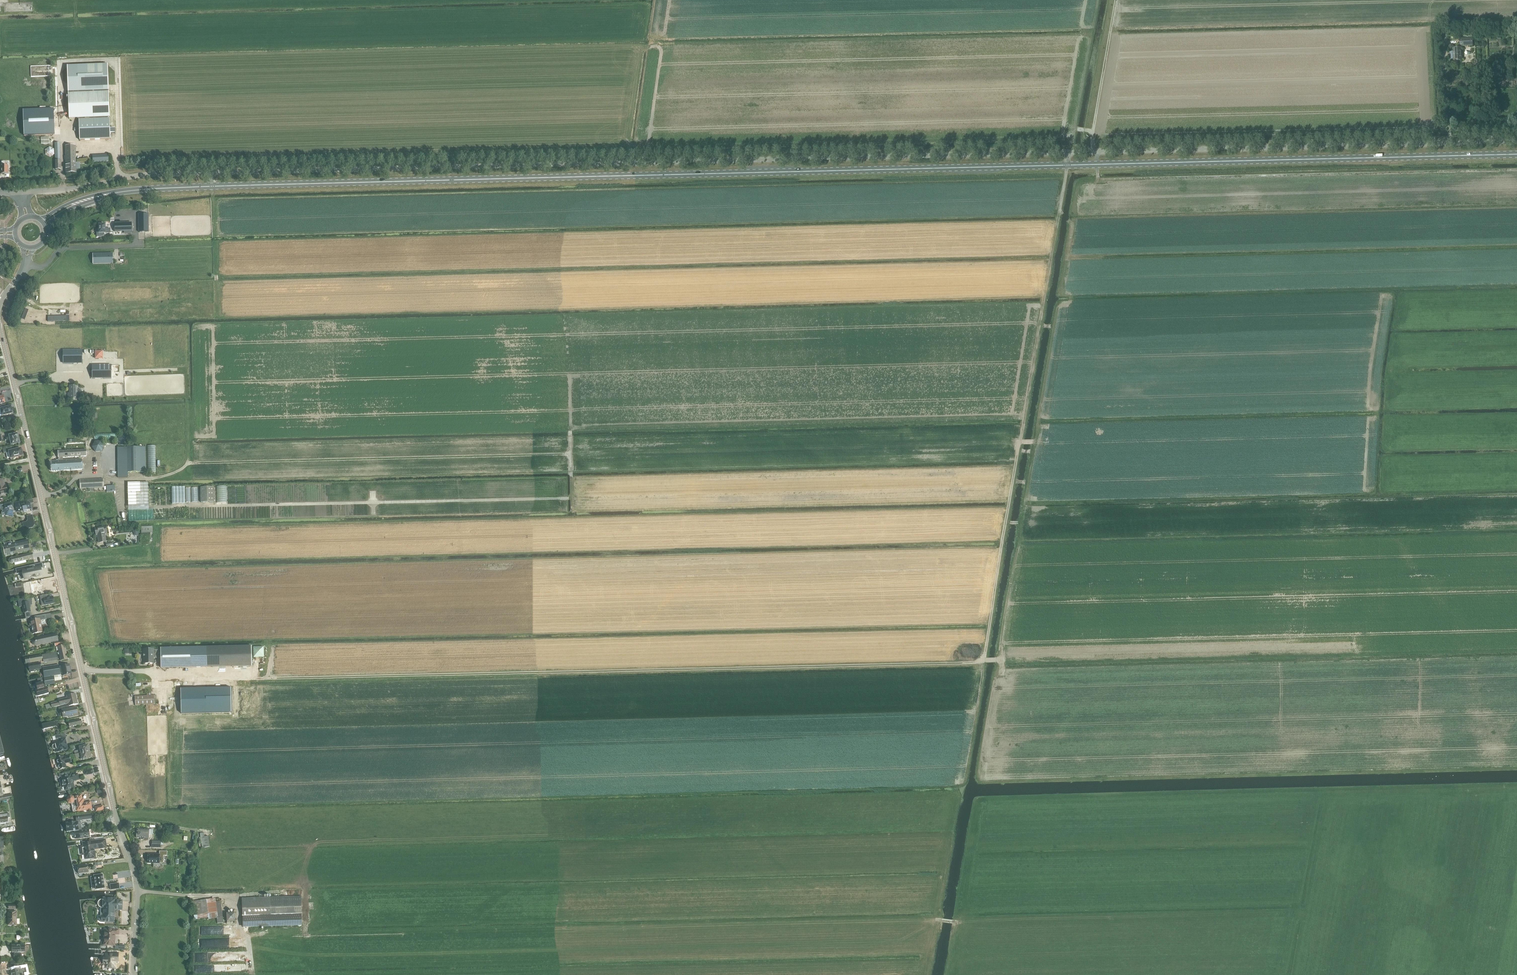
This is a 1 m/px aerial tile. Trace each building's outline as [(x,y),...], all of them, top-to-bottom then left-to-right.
[(1451,52),(1450,52),(1450,55),(1450,60),(1454,59),(1454,61),(1462,60),(1462,55),(1463,55),(1463,48),(1463,46),(1473,46),(1473,38),(1460,39),(1460,46),(1460,48),(1453,48),(1453,52),(1451,52)] [(109,91),(108,66),(67,67),(68,92),(109,91)] [(68,93),(69,119),(110,117),(109,92),(68,93)] [(54,109),(23,110),(24,136),(55,134),(54,109)] [(79,120),(80,140),(110,139),(109,118),(79,120)] [(76,164),(76,145),(65,146),(66,165),(76,164)] [(50,157),(54,154),(54,149),(49,147),(45,149),(45,155),(50,157)] [(93,162),(108,161),(109,161),(109,154),(93,155),(93,162)] [(66,165),(66,173),(77,173),(76,164),(66,165)] [(139,232),(149,232),(149,214),(139,214),(139,232)] [(132,222),(115,223),(115,232),(132,231),(132,222)] [(104,233),(110,233),(110,229),(105,229),(105,225),(99,225),(99,231),(97,232),(97,237),(101,237),(104,235),(104,233)] [(93,264),(113,263),(113,253),(93,254),(93,264)] [(82,350),(63,351),(63,363),(82,363),(82,350)] [(111,365),(92,365),(92,369),(92,378),(112,378),(111,368),(111,365)] [(69,394),(68,394),(68,399),(69,399),(78,399),(78,398),(81,398),(81,395),(81,389),(77,389),(77,386),(69,386),(69,394)] [(0,406),(0,408),(2,416),(13,413),(11,406),(6,407),(6,404),(0,406)] [(20,443),(18,433),(9,436),(11,445),(20,443)] [(130,439),(129,437),(128,436),(127,434),(126,434),(125,434),(123,434),(122,434),(121,435),(120,436),(119,437),(119,439),(119,440),(119,441),(120,442),(121,443),(122,444),(124,444),(125,444),(126,444),(127,444),(128,443),(129,442),(129,441),(130,439)] [(3,449),(4,453),(9,452),(11,459),(23,456),(21,448),(12,451),(12,447),(3,449)] [(128,477),(128,472),(127,447),(118,447),(119,477),(128,477)] [(127,447),(128,472),(140,472),(146,472),(145,447),(140,447),(127,447)] [(63,457),(87,456),(86,449),(58,451),(58,458),(59,458),(59,460),(50,461),(52,471),(83,470),(81,459),(63,460),(63,457)] [(8,493),(6,485),(5,485),(3,479),(0,480),(0,495),(8,493)] [(81,489),(103,488),(103,479),(80,480),(81,489)] [(128,505),(149,504),(148,482),(128,483),(128,505)] [(201,502),(214,502),(214,487),(201,487),(201,502)] [(27,501),(21,502),(22,510),(22,511),(27,511),(26,509),(31,508),(30,504),(30,503),(27,501)] [(0,507),(0,508),(3,510),(2,511),(1,513),(2,515),(4,515),(5,514),(6,515),(13,516),(13,512),(13,511),(17,510),(17,511),(22,510),(21,502),(20,502),(15,503),(0,505),(0,507)] [(28,520),(27,522),(23,523),(24,529),(33,527),(35,525),(33,515),(28,516),(28,520)] [(98,539),(99,543),(106,541),(105,537),(104,533),(107,533),(105,526),(95,529),(95,532),(97,532),(99,539),(98,539)] [(5,556),(31,550),(28,540),(12,544),(11,542),(4,543),(4,546),(3,546),(5,556)] [(14,558),(10,559),(9,560),(9,562),(11,564),(15,563),(15,565),(27,562),(26,560),(27,560),(33,558),(34,558),(32,553),(14,558)] [(42,563),(16,569),(20,568),(21,573),(24,573),(25,579),(33,577),(34,577),(36,576),(36,577),(36,576),(41,575),(39,568),(38,568),(37,565),(42,563)] [(37,580),(29,582),(31,593),(45,591),(44,582),(40,583),(40,582),(37,582),(37,580)] [(46,595),(40,596),(40,599),(42,606),(54,603),(53,596),(47,598),(46,595)] [(18,600),(19,604),(19,607),(23,606),(24,613),(25,612),(25,615),(31,614),(31,611),(28,598),(23,599),(18,600)] [(46,619),(45,614),(31,617),(32,620),(29,621),(30,626),(31,625),(33,634),(43,632),(40,620),(46,619)] [(34,644),(36,645),(37,645),(58,640),(57,634),(36,638),(34,638),(33,639),(33,640),(33,641),(33,642),(33,643),(33,644),(34,644)] [(61,660),(68,659),(65,645),(58,646),(59,652),(58,653),(58,655),(59,654),(61,660)] [(251,646),(206,647),(161,648),(161,649),(153,650),(153,649),(144,649),(144,663),(154,663),(154,658),(161,658),(161,668),(206,667),(252,666),(251,646)] [(43,667),(41,667),(40,663),(30,665),(29,663),(30,663),(29,657),(25,658),(26,665),(29,665),(30,671),(31,671),(31,672),(34,671),(34,670),(43,669),(43,667)] [(63,676),(72,674),(70,664),(59,666),(59,665),(43,667),(43,669),(44,677),(54,676),(61,674),(60,674),(63,673),(63,676)] [(55,684),(54,676),(44,677),(45,686),(55,684)] [(38,696),(49,693),(48,687),(44,688),(43,682),(36,684),(38,690),(36,690),(38,696)] [(223,687),(173,688),(174,713),(224,712),(223,687)] [(69,705),(69,706),(78,704),(76,693),(67,695),(67,698),(59,700),(59,701),(51,703),(51,704),(45,705),(46,709),(69,704),(69,705)] [(155,704),(154,695),(151,695),(151,693),(148,693),(148,695),(135,696),(135,705),(155,704)] [(69,709),(69,706),(69,705),(59,707),(59,711),(62,711),(64,717),(69,716),(69,717),(78,716),(77,707),(69,709)] [(56,721),(42,725),(44,730),(58,726),(56,721)] [(54,744),(54,745),(53,745),(52,747),(53,748),(54,749),(55,750),(56,750),(56,752),(68,749),(65,739),(62,740),(60,735),(55,735),(57,741),(54,742),(54,744)] [(80,750),(75,752),(76,755),(90,751),(89,748),(90,748),(89,746),(88,745),(85,746),(84,743),(79,744),(80,747),(81,750),(80,750)] [(91,754),(90,751),(76,755),(76,758),(81,756),(82,759),(83,759),(83,760),(92,758),(91,757),(92,757),(91,754)] [(64,756),(62,757),(56,758),(56,759),(57,764),(58,764),(59,770),(66,768),(65,762),(71,761),(70,756),(64,757),(64,756)] [(70,772),(59,774),(60,777),(61,777),(62,780),(61,780),(60,781),(61,788),(62,787),(63,787),(65,787),(66,790),(74,788),(73,783),(74,782),(74,780),(79,779),(78,774),(71,776),(71,774),(70,775),(70,772)] [(68,797),(67,801),(69,803),(71,804),(72,812),(92,808),(90,802),(84,803),(84,799),(82,800),(81,795),(72,797),(72,796),(70,796),(68,797)] [(67,832),(81,830),(80,820),(92,819),(91,814),(76,816),(77,822),(66,823),(67,832)] [(74,837),(75,837),(75,839),(85,837),(85,836),(90,836),(89,829),(81,830),(74,831),(74,833),(73,834),(74,836),(74,837)] [(137,834),(136,838),(140,838),(141,839),(143,840),(144,838),(149,838),(149,835),(153,835),(153,829),(137,829),(137,834)] [(200,833),(202,847),(210,846),(209,836),(205,836),(204,833),(200,833)] [(84,854),(86,854),(86,858),(95,857),(94,849),(106,847),(105,840),(83,843),(84,843),(84,847),(83,847),(82,848),(83,853),(84,854)] [(148,854),(148,863),(159,863),(163,863),(164,856),(167,856),(167,851),(159,851),(159,855),(148,854)] [(88,865),(78,866),(79,873),(89,872),(88,865)] [(95,880),(91,881),(92,885),(95,885),(96,889),(96,890),(105,888),(103,875),(103,874),(102,874),(94,876),(95,880)] [(301,897),(242,898),(243,926),(302,924),(301,897)] [(98,903),(98,904),(98,905),(99,906),(99,907),(100,907),(101,907),(101,908),(101,916),(100,916),(100,917),(99,917),(99,918),(99,919),(99,920),(100,920),(100,921),(101,921),(102,921),(114,922),(114,909),(122,910),(122,901),(116,900),(115,900),(102,899),(101,899),(101,900),(100,900),(99,901),(98,902),(98,903)] [(194,914),(195,918),(198,919),(209,918),(209,919),(218,917),(216,902),(211,903),(211,899),(192,902),(194,914)] [(17,925),(17,913),(16,913),(16,911),(9,911),(9,913),(8,913),(9,925),(17,925)] [(105,937),(105,940),(107,940),(107,945),(115,945),(115,934),(119,934),(119,930),(118,930),(118,927),(108,926),(108,929),(105,929),(105,932),(104,933),(104,934),(104,935),(104,936),(105,937)] [(16,952),(16,954),(15,954),(15,957),(21,957),(21,954),(20,954),(20,952),(25,952),(25,945),(12,945),(13,952),(16,952)] [(105,959),(104,963),(105,964),(107,964),(107,968),(116,968),(116,961),(118,961),(118,959),(119,953),(112,953),(112,954),(107,954),(107,958),(106,958),(105,959)]
